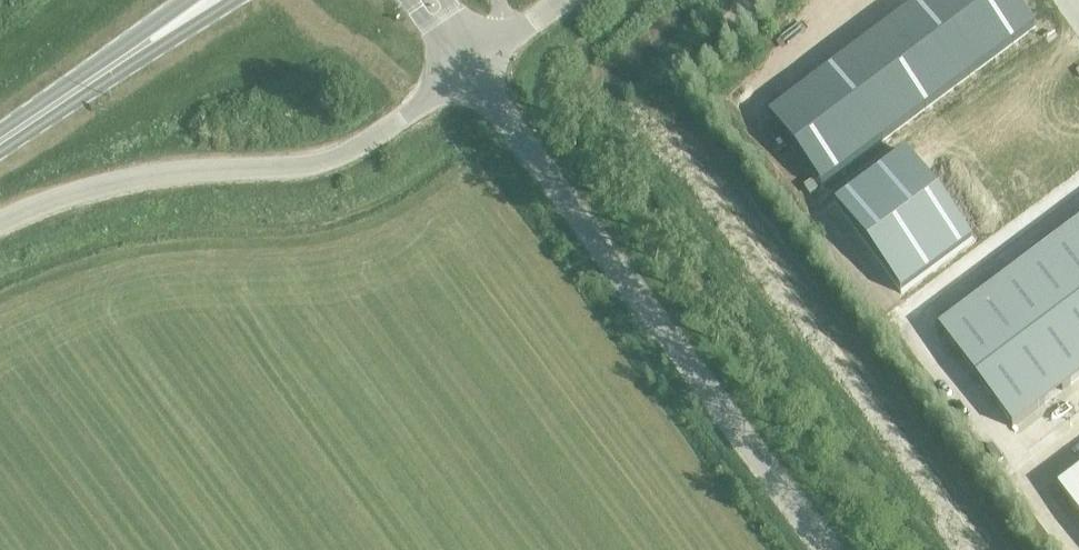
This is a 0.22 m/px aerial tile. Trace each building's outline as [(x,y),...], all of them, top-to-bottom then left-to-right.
[(1034,28),(1013,0),(924,0),(768,116),(821,187),(1034,28)] [(1067,234),(1078,250),(1078,225),(1067,234)] [(1041,253),(1078,303),(1078,250),(1067,234),(1041,253)] [(1016,272),(1054,323),(1078,304),(1078,303),(1041,253),(1016,272)] [(1016,272),(990,292),(1028,342),(1054,323),(1016,272)] [(990,292),(964,311),(1002,362),(1028,342),(990,292)] [(1054,323),(1078,357),(1078,304),(1054,323)] [(964,311),(938,330),(976,381),(1002,362),(964,311)] [(1028,342),(1063,390),(1078,378),(1078,357),(1054,323),(1028,342)] [(1028,342),(1002,362),(1037,409),(1063,390),(1028,342)] [(1002,362),(976,381),(1011,428),(1037,409),(1002,362)] [(1057,489),(1078,518),(1078,472),(1057,489)]
